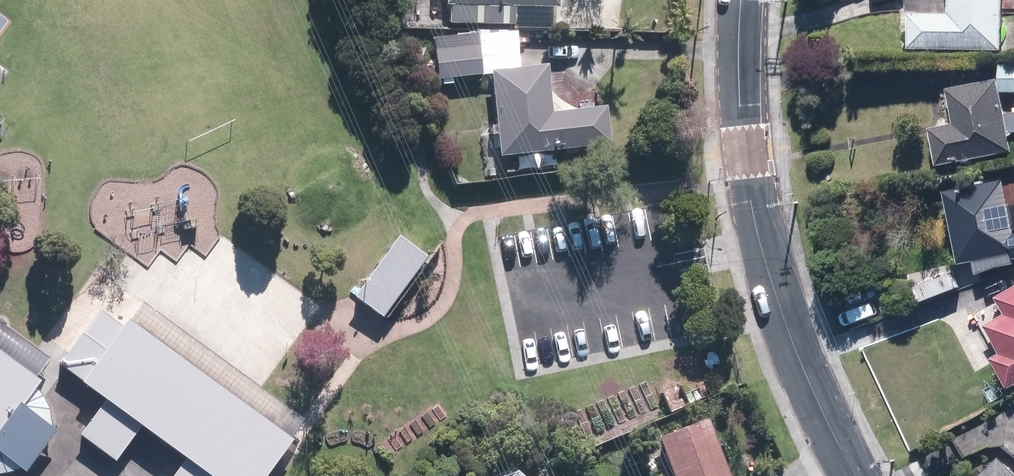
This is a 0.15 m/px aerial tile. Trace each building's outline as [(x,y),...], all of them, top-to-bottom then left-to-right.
[(549,14),(549,0),(436,0),(436,9),(442,9),(441,25),(509,29),(510,12),(549,14)] [(943,20),(902,19),(901,53),(997,56),(998,0),(943,0),(943,20)] [(473,34),(426,40),(431,85),(478,80),(473,34)] [(546,114),(542,69),(485,75),(494,162),(602,151),(597,108),(546,114)] [(995,70),(994,82),(942,91),(949,128),(925,132),(932,169),(1012,155),(1009,137),(1013,136),(1013,111),(1004,113),(1001,93),(1013,93),(1013,70),(995,70)] [(973,277),(1012,270),(1011,265),(1013,265),(1013,236),(1010,237),(998,182),(940,195),(955,268),(970,265),(973,277)] [(388,312),(433,253),(402,230),(357,289),(388,312)] [(898,258),(902,276),(943,267),(939,249),(898,258)] [(993,300),(1003,316),(979,330),(994,356),(985,361),(1005,395),(1013,389),(1013,288),(993,300)] [(133,316),(128,324),(104,306),(62,361),(105,394),(80,427),(117,455),(144,419),(186,450),(167,475),(267,475),(296,438),(133,316)] [(8,473),(22,467),(27,471),(57,431),(53,428),(50,409),(37,387),(42,380),(36,376),(50,357),(0,321),(0,474),(8,473)] [(659,429),(676,475),(732,475),(709,411),(659,429)] [(999,458),(980,475),(1013,475),(999,458)]
